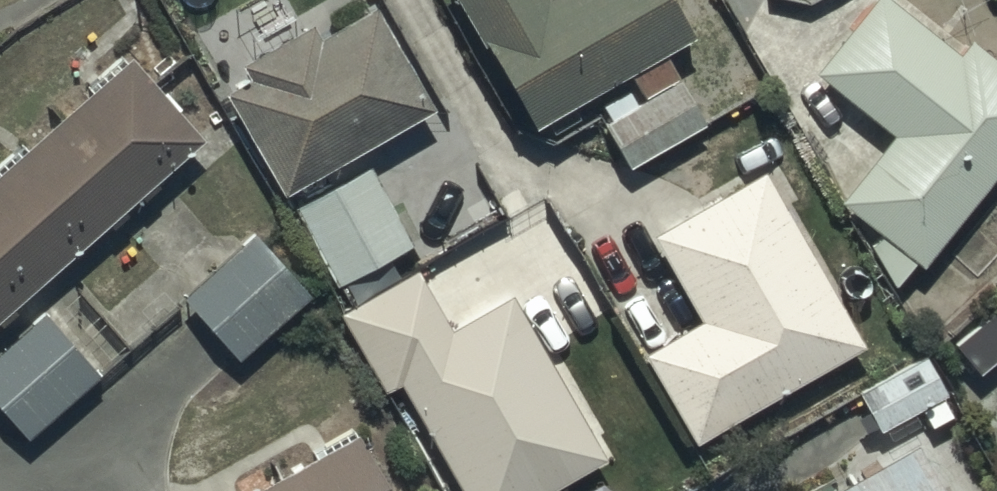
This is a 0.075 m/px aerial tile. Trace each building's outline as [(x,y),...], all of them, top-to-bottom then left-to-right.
[(218,85),(277,188),(281,185),(336,279),(407,238),(355,147),(429,105),(369,0),(359,0),(315,25),(307,11),(237,51),(247,69),(218,85)] [(526,121),(625,65),(642,94),(601,117),(626,162),(705,118),(663,44),(687,30),(670,0),(457,0),(526,121)] [(920,256),(996,161),(996,58),(965,33),(956,45),(900,0),(867,0),(813,67),(889,128),(839,191),(920,256)] [(124,49),(0,158),(0,309),(199,134),(124,49)] [(698,314),(636,350),(686,437),(860,337),(759,162),(647,226),(698,314)] [(254,228),(182,292),(238,355),(310,291),(254,228)] [(393,376),(462,490),(530,490),(598,450),(502,292),(448,324),(410,263),(333,310),(378,385),(393,376)] [(0,345),(0,404),(22,431),(96,369),(45,308),(0,345)] [(942,387),(923,350),(857,384),(876,422),(942,387)] [(232,490),(385,490),(350,428),(232,490)] [(807,490),(937,490),(904,435),(807,490)]
